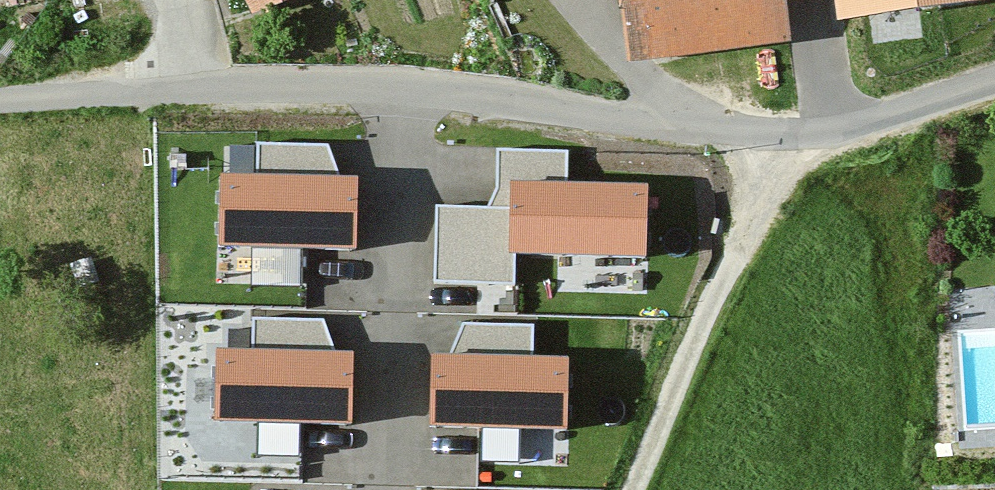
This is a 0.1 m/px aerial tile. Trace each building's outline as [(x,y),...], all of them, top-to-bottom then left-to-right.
[(231,28),(291,1),(290,0),(218,0),(231,28)] [(612,76),(776,53),(769,0),(602,0),(612,76)] [(844,11),(920,0),(843,0),(844,11)] [(328,146),(329,130),(263,126),(263,142),(328,146)] [(259,191),(224,190),(223,252),(354,254),(355,192),(341,192),(326,152),(260,151),(259,191)] [(645,199),(566,199),(566,155),(498,154),(498,213),(437,212),(436,287),(512,288),(512,258),(644,259),(645,199)] [(253,366),(218,366),(217,427),(348,429),(349,368),(336,367),(320,327),(254,326),(253,366)] [(565,437),(567,375),(532,374),(533,334),(467,332),(450,371),(436,370),(434,432),(565,437)]
